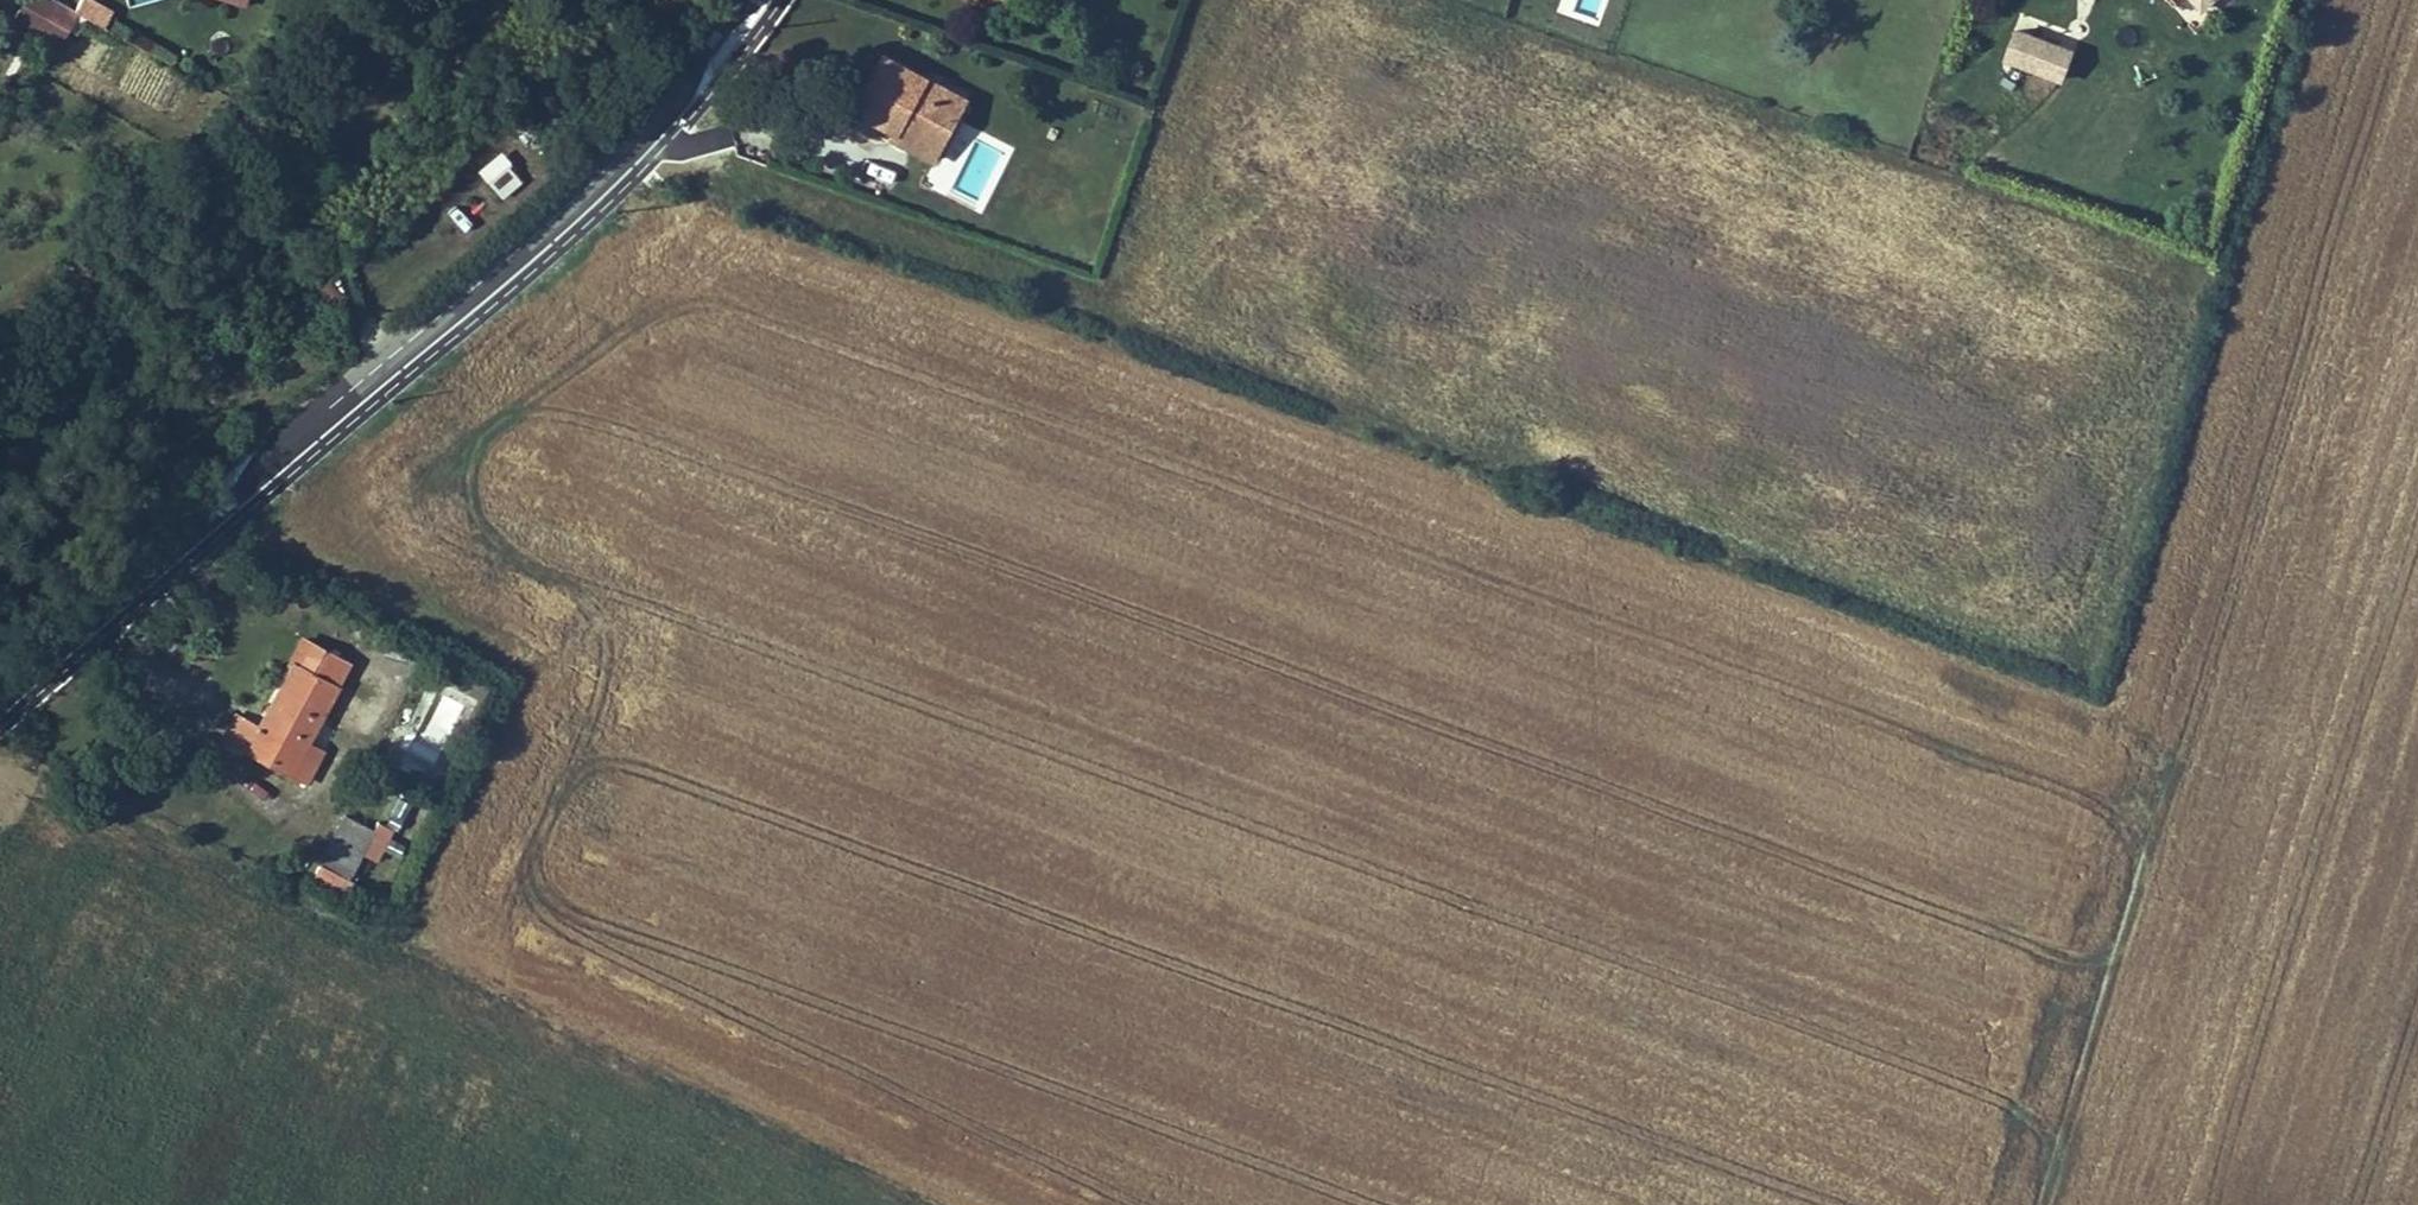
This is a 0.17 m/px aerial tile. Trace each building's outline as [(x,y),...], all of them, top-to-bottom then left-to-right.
[(57,39),(75,6),(64,0),(20,0),(12,14),(57,39)] [(75,6),(105,22),(113,5),(103,0),(79,0),(75,6)] [(2202,8),(2211,0),(2195,0),(2202,8)] [(2073,51),(2017,30),(2007,58),(2062,79),(2073,51)] [(942,144),(966,98),(885,55),(856,110),(897,132),(902,123),(942,144)] [(942,144),(902,123),(897,132),(896,131),(892,137),(934,159),(942,144)] [(504,159),(482,175),(498,197),(520,181),(504,159)] [(310,635),(297,663),(321,674),(332,649),(334,645),(310,635)] [(252,753),(298,777),(314,745),(357,659),(332,649),(321,674),(297,663),(265,727),(252,753)] [(225,740),(252,753),(265,727),(238,713),(225,740)] [(314,745),(298,777),(314,784),(330,753),(314,745)] [(382,833),(354,819),(327,872),(356,884),(382,833)]
